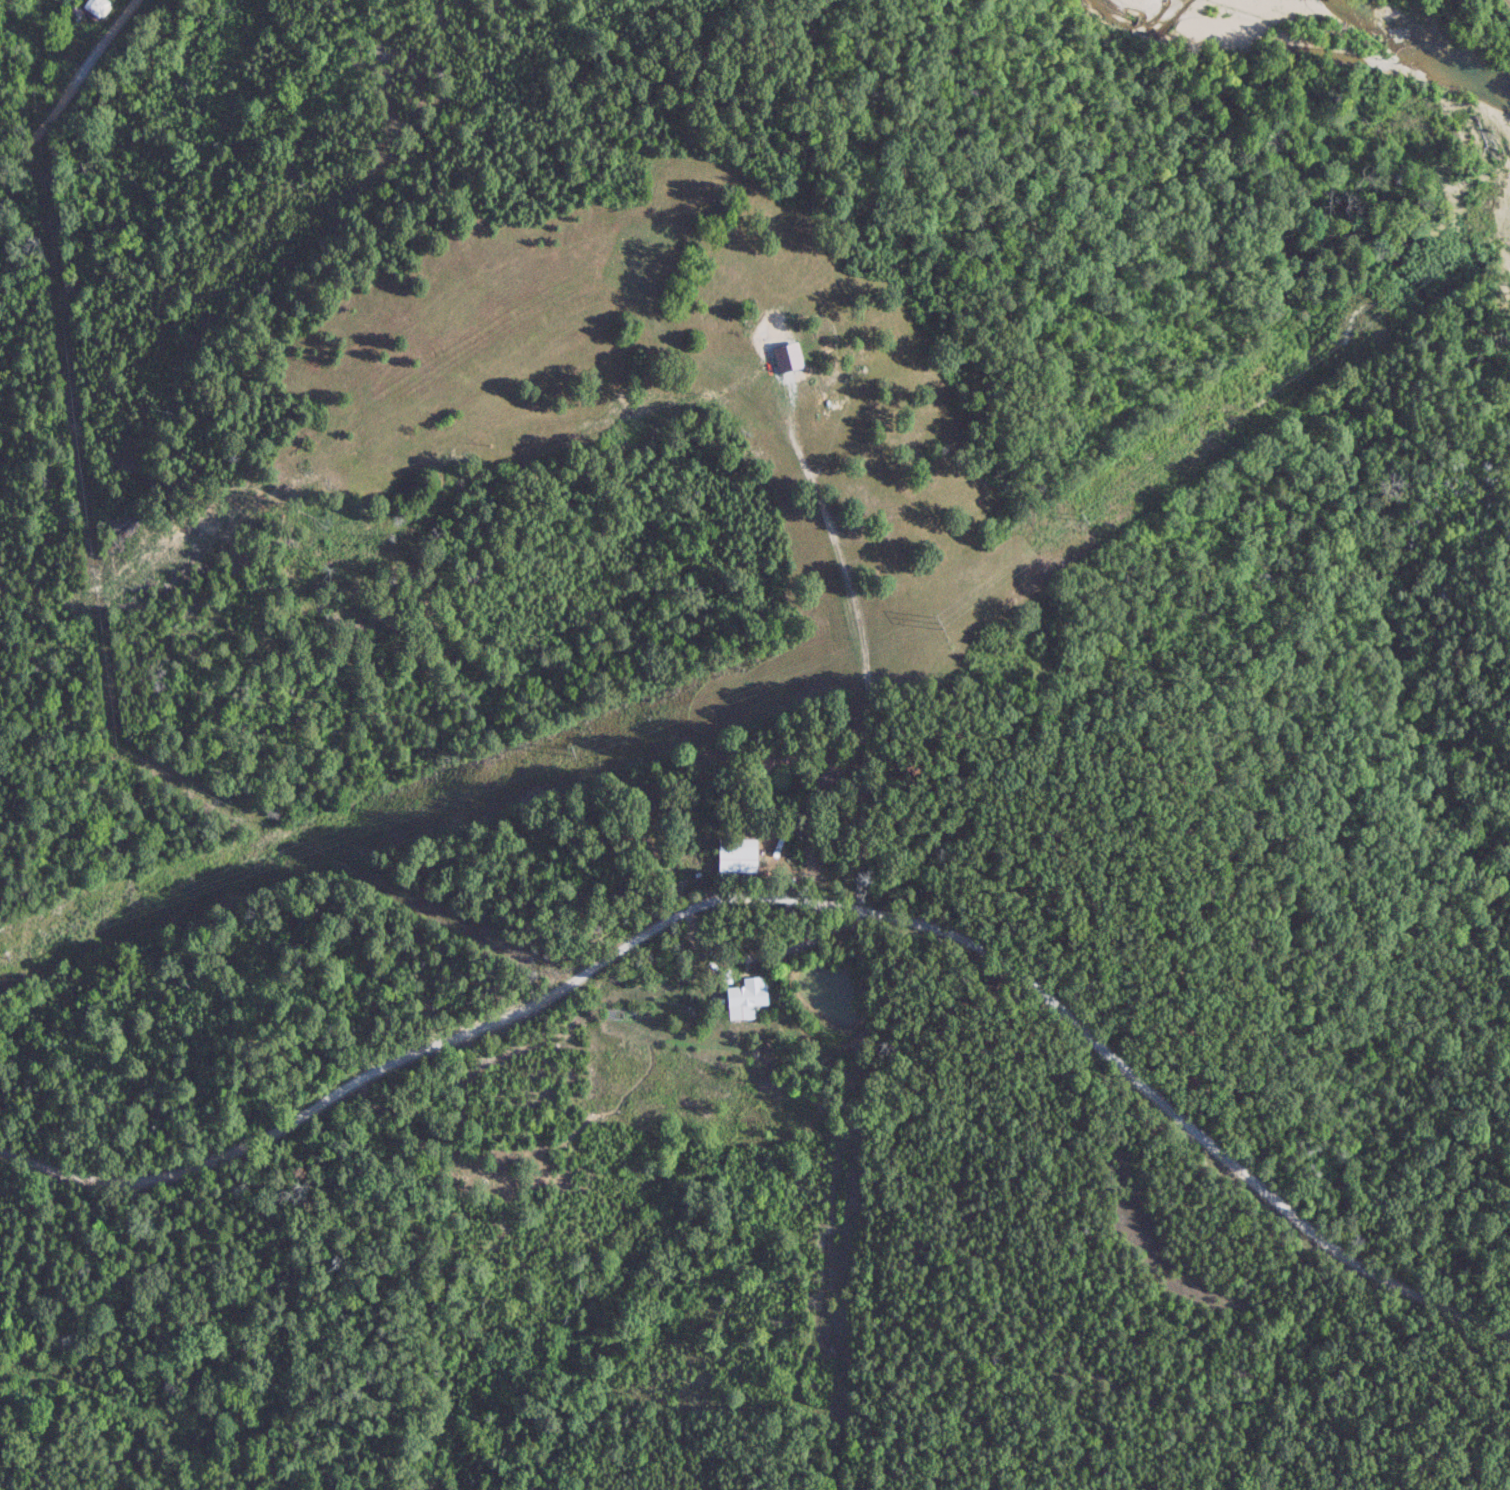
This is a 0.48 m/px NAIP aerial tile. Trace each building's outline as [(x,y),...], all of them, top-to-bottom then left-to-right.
[(115,4),(110,0),(90,0),(85,6),(103,19),(115,4)] [(760,842),(722,843),(723,873),(761,872),(760,842)] [(729,1020),(757,1018),(756,1009),(768,1008),(765,976),(743,978),(744,986),(726,987),(729,1020)]
